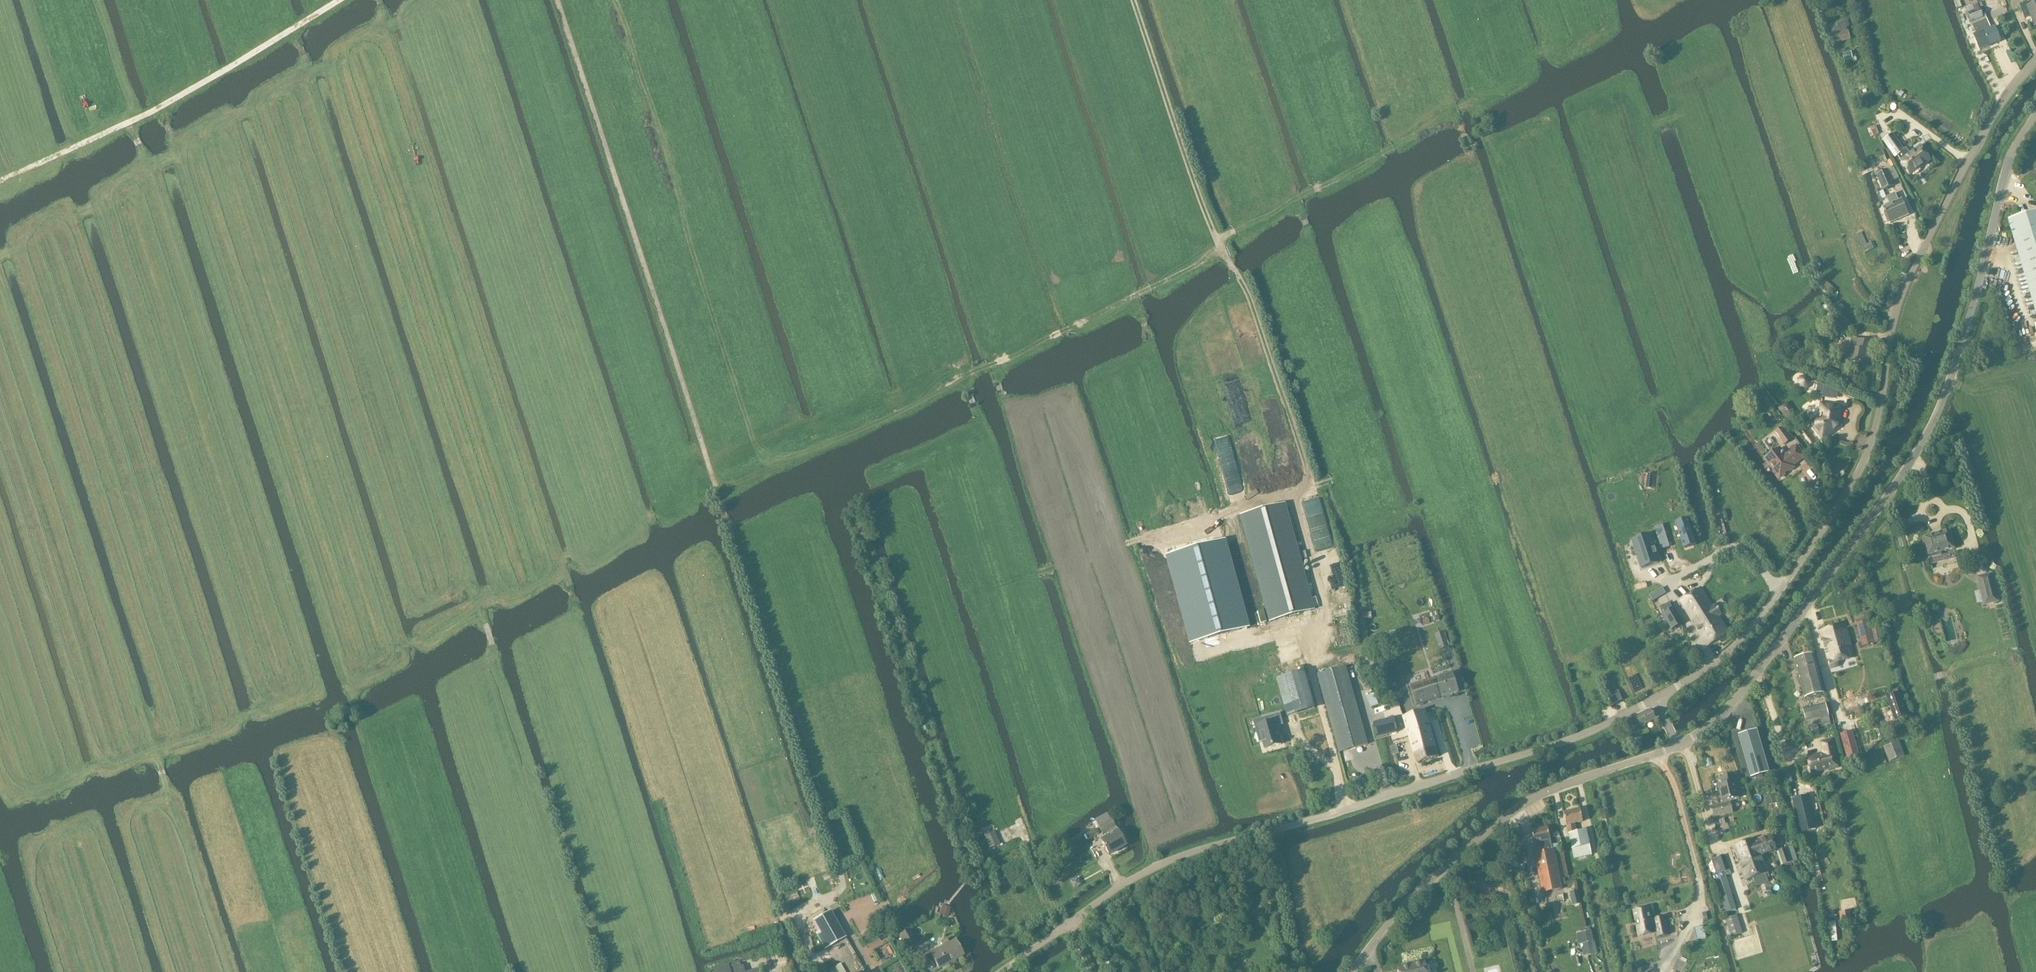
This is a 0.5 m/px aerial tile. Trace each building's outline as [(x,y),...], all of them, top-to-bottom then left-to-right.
[(2007,5),(2005,0),(1985,0),(1972,6),(1978,21),(1984,18),(1983,15),(2007,5)] [(2028,6),(2026,2),(2019,5),(2024,16),(2030,13),(2035,26),(2035,2),(2028,6)] [(1972,6),(1966,8),(1972,23),(1978,21),(1972,6)] [(1983,29),(1990,46),(2001,42),(1995,27),(1991,29),(1987,19),(1980,22),(1981,24),(1979,25),(1981,30),(1983,29)] [(1981,24),(1980,22),(1973,25),(1976,35),(1974,36),(1980,50),(1990,46),(1983,29),(1981,30),(1979,25),(1981,24)] [(1832,35),(1831,35),(1834,44),(1850,40),(1848,31),(1832,35)] [(1884,140),(1897,159),(1899,157),(1901,161),(1910,174),(1912,173),(1914,173),(1918,170),(1919,168),(1930,160),(1920,147),(1910,155),(1906,149),(1904,150),(1893,134),(1884,140)] [(1888,170),(1877,175),(1883,190),(1894,185),(1888,170)] [(1885,207),(1884,207),(1886,212),(1884,213),(1888,222),(1890,221),(1891,223),(1908,216),(1902,200),(1899,201),(1896,193),(1887,197),(1889,203),(1884,205),(1885,207)] [(2008,221),(2035,313),(2035,213),(2008,221)] [(1842,337),(1848,331),(1837,319),(1831,325),(1842,337)] [(1855,339),(1855,340),(1853,349),(1850,348),(1847,360),(1865,364),(1867,355),(1869,356),(1873,343),(1855,339)] [(1839,382),(1842,375),(1828,369),(1825,376),(1839,382)] [(1810,384),(1810,383),(1810,382),(1810,381),(1810,380),(1809,379),(1808,378),(1807,378),(1806,377),(1805,377),(1804,377),(1803,377),(1802,377),(1801,378),(1800,378),(1799,379),(1799,380),(1798,381),(1798,382),(1798,383),(1798,384),(1799,385),(1799,386),(1800,387),(1801,387),(1802,388),(1803,388),(1804,388),(1805,388),(1806,388),(1807,388),(1808,387),(1809,386),(1810,385),(1810,384)] [(1818,416),(1808,423),(1821,442),(1840,428),(1843,406),(1825,404),(1825,403),(1820,403),(1818,416)] [(1785,445),(1793,439),(1784,427),(1780,430),(1779,430),(1776,432),(1780,438),(1780,437),(1785,445)] [(1793,466),(1805,457),(1797,446),(1785,455),(1780,449),(1766,460),(1768,463),(1769,462),(1774,468),(1772,469),(1780,479),(1786,474),(1784,473),(1788,471),(1789,472),(1794,468),(1793,466)] [(1241,516),(1270,623),(1313,611),(1283,505),(1241,516)] [(1687,518),(1675,522),(1684,548),(1694,545),(1694,546),(1696,545),(1687,518)] [(1644,528),(1626,535),(1637,565),(1655,560),(1644,528)] [(1925,537),(1924,538),(1924,539),(1925,539),(1929,555),(1928,555),(1929,556),(1930,555),(1932,564),(1956,558),(1954,548),(1950,532),(1950,531),(1949,532),(1940,534),(1934,535),(1934,536),(1925,538),(1925,537)] [(1662,537),(1666,549),(1671,547),(1667,536),(1662,537)] [(1248,628),(1224,541),(1167,556),(1191,643),(1248,628)] [(1634,573),(1628,576),(1634,589),(1640,586),(1634,573)] [(1997,602),(1998,602),(1998,601),(1991,575),(1992,575),(1991,574),(1990,574),(1978,577),(1977,577),(1978,578),(1984,605),(1984,606),(1985,605),(1997,602)] [(1702,588),(1681,602),(1708,646),(1729,633),(1702,588)] [(1654,591),(1650,594),(1653,600),(1658,598),(1654,591)] [(1671,603),(1662,608),(1665,613),(1664,614),(1672,628),(1683,622),(1675,607),(1674,608),(1671,603)] [(1437,611),(1430,613),(1432,622),(1440,620),(1437,611)] [(1863,619),(1855,621),(1859,636),(1867,634),(1871,633),(1867,618),(1863,619)] [(1846,627),(1819,632),(1827,666),(1833,665),(1832,662),(1853,656),(1851,651),(1846,627)] [(1879,627),(1872,629),(1875,643),(1882,641),(1879,627)] [(1440,650),(1450,647),(1444,631),(1435,635),(1440,650)] [(1383,653),(1377,655),(1382,667),(1387,665),(1383,653)] [(1794,660),(1797,668),(1805,699),(1824,694),(1814,655),(1794,660)] [(1339,753),(1368,745),(1347,667),(1318,675),(1339,753)] [(1440,676),(1434,678),(1441,698),(1459,692),(1453,672),(1440,676)] [(1305,673),(1278,681),(1287,719),(1316,711),(1305,673)] [(1434,678),(1410,686),(1416,706),(1441,698),(1434,678)] [(1613,704),(1622,700),(1619,691),(1609,695),(1613,704)] [(1899,692),(1887,696),(1895,719),(1908,715),(1899,692)] [(1806,722),(1817,719),(1821,718),(1823,726),(1831,724),(1826,703),(1803,710),(1806,722)] [(1641,727),(1657,720),(1651,709),(1636,717),(1641,727)] [(1418,763),(1438,757),(1425,711),(1404,717),(1418,763)] [(1261,731),(1258,732),(1261,740),(1263,739),(1263,740),(1266,749),(1282,745),(1277,726),(1283,725),(1280,714),(1266,718),(1268,723),(1259,726),(1261,731)] [(1377,736),(1397,731),(1394,717),(1373,722),(1377,736)] [(1755,730),(1738,735),(1750,777),(1768,772),(1755,730)] [(1852,731),(1840,735),(1847,758),(1859,754),(1852,731)] [(1817,758),(1808,760),(1811,773),(1829,769),(1829,770),(1838,768),(1835,752),(1836,752),(1833,739),(1821,742),(1824,754),(1817,756),(1817,758)] [(1899,741),(1883,747),(1883,748),(1889,762),(1903,756),(1904,756),(1899,741)] [(1719,785),(1723,801),(1739,798),(1735,774),(1722,777),(1723,784),(1719,785)] [(1810,794),(1792,798),(1799,834),(1817,830),(1810,794)] [(1776,795),(1766,797),(1768,805),(1778,803),(1776,795)] [(1714,817),(1733,813),(1731,802),(1712,806),(1714,817)] [(1564,813),(1570,840),(1574,859),(1592,855),(1587,830),(1577,832),(1575,824),(1583,822),(1581,810),(1564,813)] [(1101,840),(1110,855),(1126,846),(1118,831),(1114,824),(1114,825),(1111,820),(1099,827),(1103,835),(1107,833),(1108,836),(1101,840)] [(1532,831),(1534,840),(1536,852),(1535,853),(1543,893),(1562,889),(1554,849),(1552,849),(1548,828),(1532,831)] [(988,832),(983,834),(989,849),(994,847),(988,832)] [(1762,854),(1776,849),(1772,837),(1758,842),(1756,838),(1750,840),(1756,856),(1762,854)] [(1756,856),(1750,840),(1734,846),(1739,862),(1756,856)] [(1785,849),(1779,851),(1783,865),(1790,862),(1797,860),(1793,846),(1785,849)] [(1769,872),(1762,854),(1756,856),(1739,862),(1746,881),(1769,872)] [(1724,855),(1710,858),(1716,873),(1729,870),(1724,855)] [(1726,875),(1716,877),(1726,913),(1736,910),(1726,875)] [(1577,890),(1570,892),(1573,906),(1580,904),(1581,904),(1578,890),(1577,890)] [(943,906),(940,915),(948,917),(951,908),(943,906)] [(1649,907),(1633,910),(1638,933),(1656,930),(1658,937),(1669,934),(1665,916),(1651,919),(1649,907)] [(846,937),(831,911),(810,923),(825,949),(846,937)] [(1737,914),(1724,917),(1730,937),(1743,933),(1737,914)] [(1581,932),(1579,933),(1581,944),(1585,943),(1593,941),(1591,930),(1590,930),(1581,932)] [(906,948),(913,944),(906,932),(899,936),(906,948)] [(940,969),(964,955),(955,939),(949,943),(947,939),(940,942),(943,946),(931,953),(940,969)] [(1593,941),(1585,943),(1588,955),(1598,953),(1595,940),(1593,941)] [(750,954),(740,957),(742,962),(751,959),(750,954)] [(739,961),(713,969),(714,971),(742,971),(739,961)] [(1425,961),(1400,967),(1401,971),(1427,971),(1425,961)]
